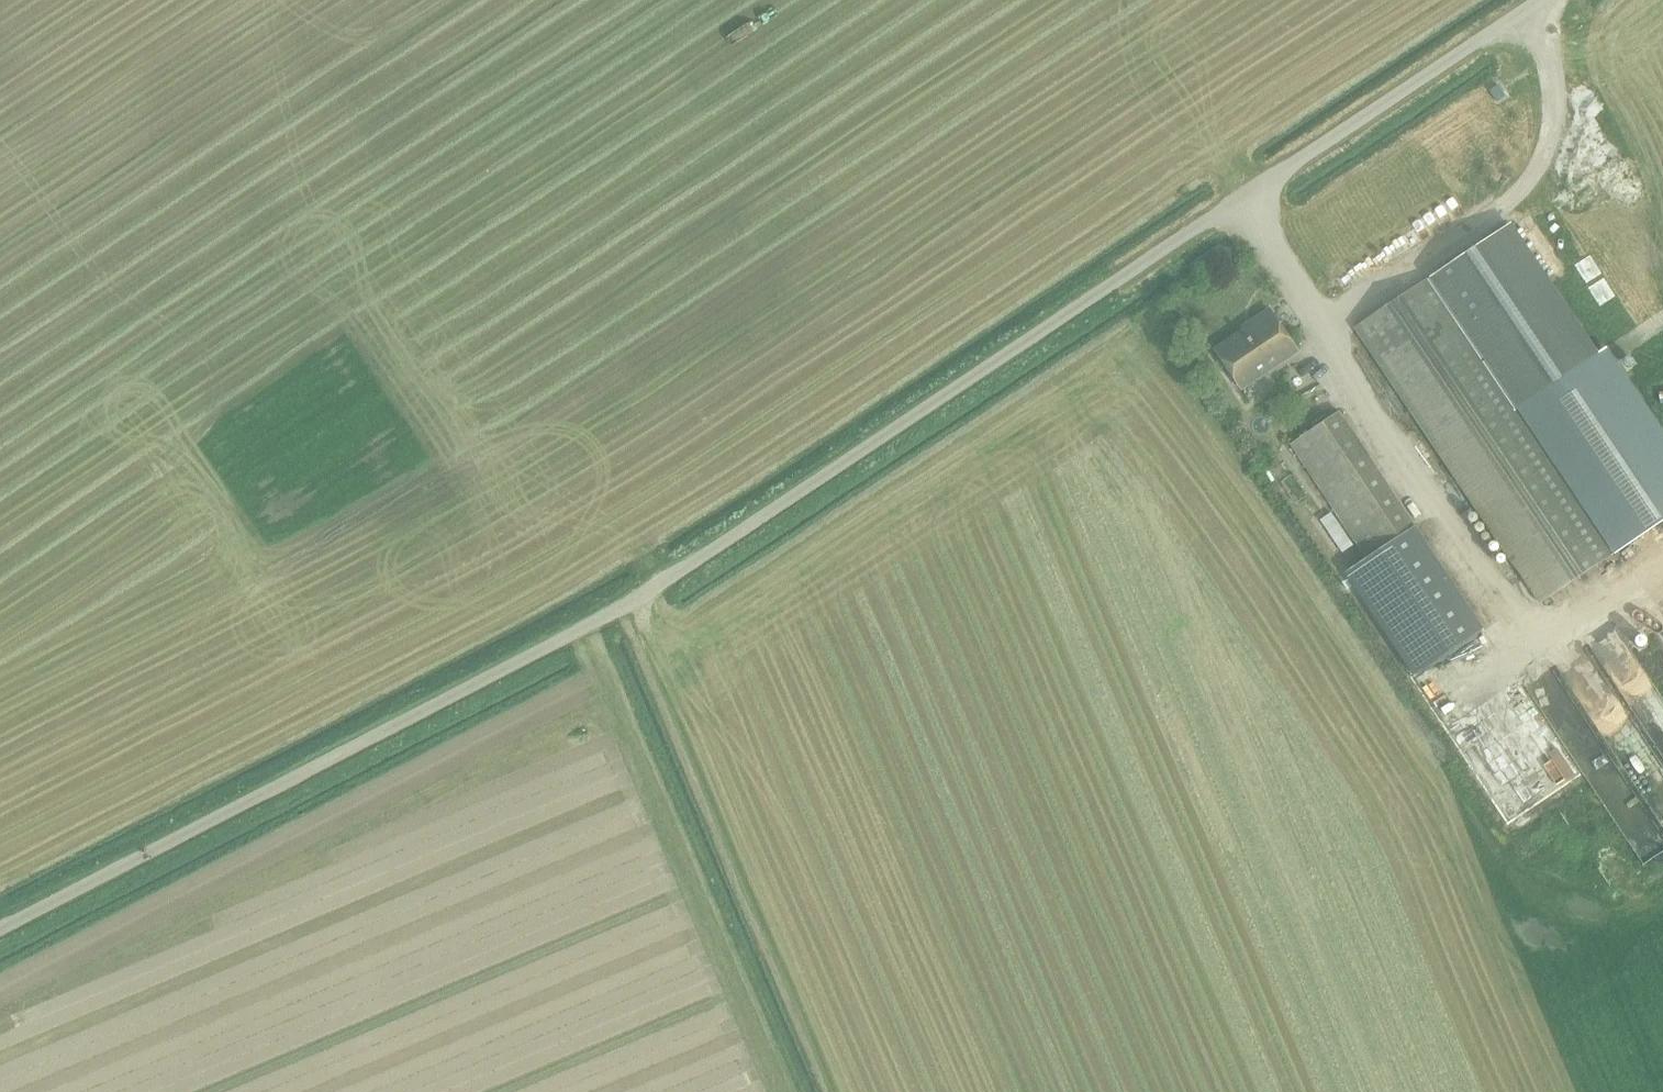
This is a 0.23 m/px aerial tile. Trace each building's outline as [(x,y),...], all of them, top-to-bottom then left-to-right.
[(1508,226),(1356,328),(1540,603),(1662,521),(1662,457),(1605,370),(1662,331),(1662,314),(1661,312),(1595,356),(1508,226)] [(1242,388),(1298,351),(1270,310),(1254,321),(1255,324),(1216,350),(1242,388)] [(1339,412),(1291,445),(1366,558),(1345,572),(1414,675),(1484,628),(1416,528),(1414,525),(1339,412)]
